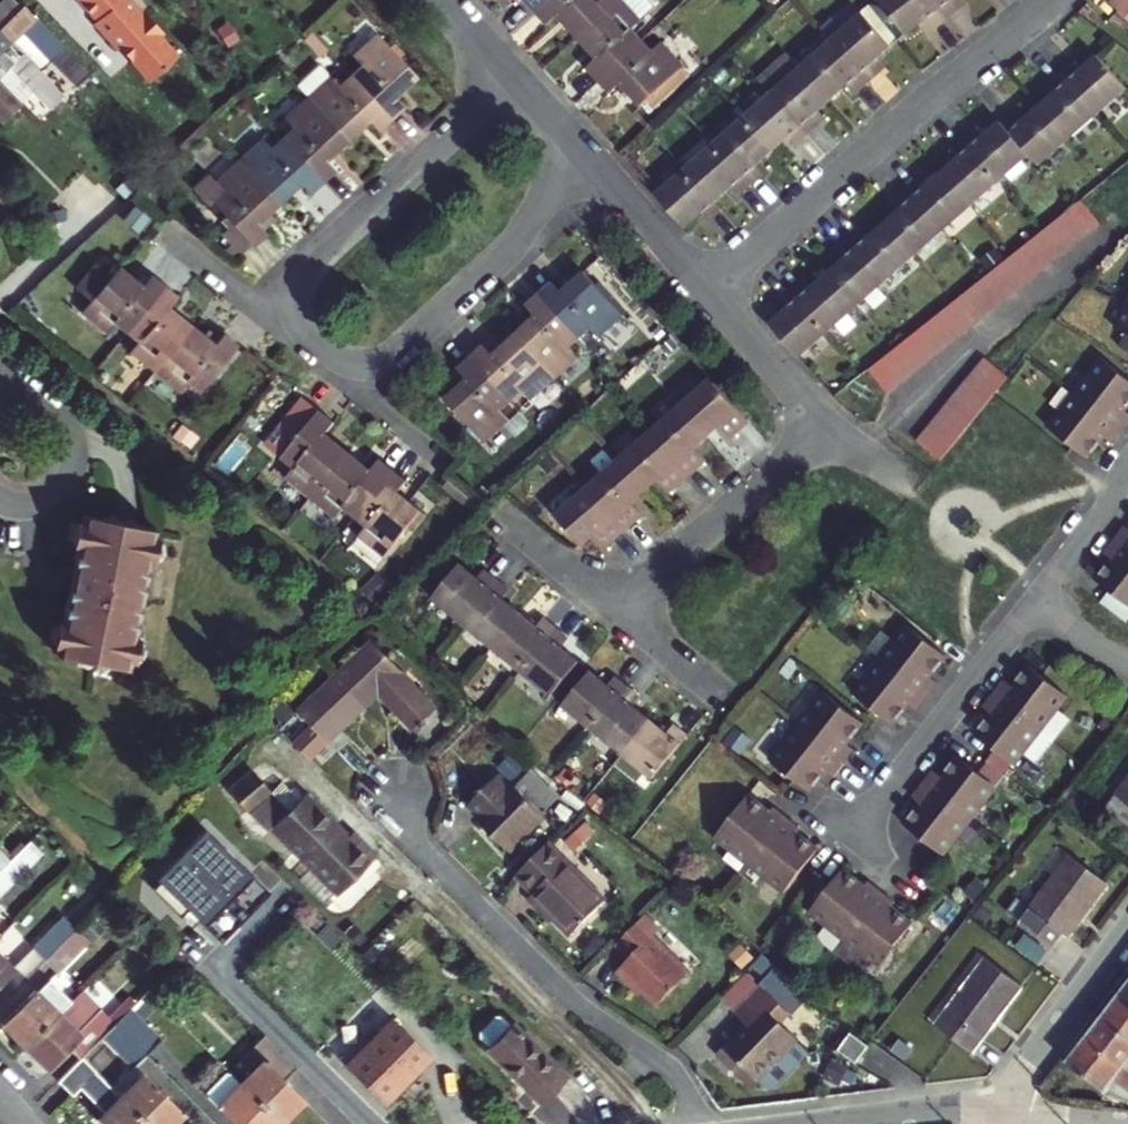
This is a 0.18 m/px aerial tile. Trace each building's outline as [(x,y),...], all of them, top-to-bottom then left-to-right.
[(22,58),(48,34),(16,0),(6,0),(0,6),(0,37),(22,58)] [(128,0),(79,0),(77,1),(103,30),(100,33),(117,53),(122,49),(133,61),(129,65),(148,86),(178,59),(161,39),(164,37),(145,16),(144,18),(128,0)] [(555,0),(528,0),(530,2),(519,11),(530,23),(555,0)] [(615,7),(609,0),(555,0),(530,23),(544,39),(554,30),(571,48),(615,7)] [(637,49),(631,42),(641,34),(640,32),(655,19),(637,0),(622,0),(615,7),(571,48),(592,72),(582,82),(591,92),(637,49)] [(922,0),(890,0),(879,8),(905,43),(915,35),(924,29),(930,38),(943,28),(922,0)] [(943,28),(957,18),(951,8),(960,2),(962,0),(922,0),(943,28)] [(1127,28),(1127,0),(1118,0),(1109,9),(1111,12),(1127,28)] [(951,8),(957,18),(966,11),(960,2),(951,8)] [(886,58),(857,25),(836,44),(826,32),(817,41),(826,52),(837,64),(862,93),(875,82),(868,73),(875,67),(886,58)] [(924,29),(915,35),(922,43),(930,38),(924,29)] [(359,65),(347,76),(389,120),(402,108),(393,97),(415,77),(373,32),(349,54),(359,65)] [(22,58),(0,37),(0,80),(8,72),(51,114),(65,101),(50,85),(22,58)] [(617,99),(636,121),(641,117),(677,85),(682,81),(658,55),(649,63),(637,49),(591,92),(606,108),(617,99)] [(797,77),(825,110),(843,95),(850,103),(862,93),(837,64),(826,52),(797,77)] [(1094,121),(1124,95),(1094,62),(1076,77),(1069,69),(1057,79),(1094,121)] [(317,63),(293,85),(303,97),(328,74),(317,63)] [(784,63),(755,88),(768,102),(803,143),(816,132),(809,124),(825,110),(797,77),(784,63)] [(875,67),(868,73),(875,82),(882,75),(875,67)] [(389,120),(347,76),(338,84),(328,74),(303,97),(345,141),(366,122),(376,132),(389,120)] [(1064,146),(1094,121),(1057,79),(1045,89),(1052,98),(1035,112),(1064,146)] [(22,107),(0,84),(0,117),(6,123),(22,107)] [(677,85),(641,117),(654,131),(674,112),(689,98),(677,85)] [(345,141),(303,97),(279,118),(289,129),(278,139),(318,183),(331,171),(323,161),(345,141)] [(768,102),(739,127),(767,160),(784,145),(791,154),(803,143),(768,102)] [(1035,171),(1064,146),(1035,112),(1019,126),(1012,117),(998,129),(1025,160),(1035,171)] [(996,185),(1025,160),(998,129),(995,126),(979,140),(972,132),(959,143),(996,185)] [(739,127),(709,153),(745,194),(758,182),(751,174),(767,160),(739,127)] [(318,183),(278,139),(269,147),(261,139),(237,163),(275,204),(295,186),(304,195),(318,183)] [(982,197),(996,185),(959,143),(948,153),(955,161),(937,177),(967,211),(982,197)] [(680,177),(708,210),(724,197),(732,205),(745,194),(709,153),(680,177)] [(275,204),(237,163),(213,184),(207,177),(191,192),(207,209),(211,205),(224,219),(247,245),(248,246),(263,233),(254,223),(275,204)] [(680,177),(651,203),(680,235),(696,221),(703,228),(715,218),(708,210),(680,177)] [(901,193),(937,236),(967,211),(937,177),(921,190),(914,182),(901,193)] [(909,261),(937,236),(901,193),(888,204),(895,213),(879,227),(909,261)] [(1094,234),(1075,209),(1071,213),(1062,220),(1081,244),(1094,234)] [(247,245),(224,219),(219,224),(226,231),(216,242),(232,260),(247,245)] [(1081,244),(1062,220),(1050,229),(1069,253),(1081,244)] [(879,286),(909,261),(879,227),(862,241),(855,233),(843,244),(879,286)] [(1069,253),(1050,229),(1040,237),(1039,237),(1058,262),(1069,253)] [(1027,246),(1047,271),(1058,262),(1039,237),(1027,246)] [(852,310),(879,286),(843,244),(831,253),(838,262),(822,276),(852,310)] [(1027,246),(1015,256),(1034,280),(1047,271),(1027,246)] [(1009,261),(1004,264),(1023,289),(1034,280),(1015,256),(1009,261)] [(1004,264),(992,274),(1011,299),(1023,289),(1004,264)] [(114,325),(124,334),(161,288),(147,277),(138,287),(114,269),(107,278),(92,266),(76,286),(91,298),(77,315),(104,336),(114,325)] [(980,283),(999,308),(1011,299),(992,274),(980,283)] [(551,286),(538,299),(579,341),(589,331),(600,343),(625,319),(583,275),(561,297),(551,286)] [(798,282),(785,293),(822,335),(852,310),(822,276),(805,291),(798,282)] [(989,316),(999,308),(980,283),(979,284),(969,292),(989,316)] [(152,375),(190,327),(166,309),(175,298),(161,288),(124,334),(135,342),(125,354),(152,375)] [(963,297),(957,301),(975,326),(982,321),(989,316),(969,292),(963,297)] [(822,335),(785,293),(773,304),(780,313),(763,328),(786,355),(792,361),(822,335)] [(579,363),(569,351),(579,341),(538,299),(526,309),(536,320),(514,341),(556,385),(579,363)] [(949,308),(946,310),(964,335),(975,326),(957,301),(949,308)] [(964,335),(946,310),(933,320),(952,344),(964,335)] [(933,320),(922,328),(941,353),(952,344),(933,320)] [(213,345),(190,327),(152,375),(176,395),(186,383),(199,394),(237,347),(221,335),(213,345)] [(1118,350),(1127,355),(1127,327),(1118,350)] [(919,331),(911,338),(930,362),(941,353),(922,328),(919,331)] [(930,362),(911,338),(899,347),(918,371),(930,362)] [(483,351),(470,363),(506,400),(512,406),(522,397),(532,409),(556,385),(514,341),(493,362),(483,351)] [(890,353),(886,356),(906,381),(918,371),(899,347),(890,353)] [(886,356),(875,365),(894,390),(906,381),(886,356)] [(1045,429),(1085,460),(1101,440),(1109,446),(1127,422),(1127,418),(1122,413),(1127,406),(1127,384),(1099,361),(1045,429)] [(488,451),(512,428),(501,417),(512,406),(506,400),(470,363),(456,376),(467,387),(446,407),(488,451)] [(875,365),(862,376),(881,400),(894,390),(875,365)] [(979,366),(969,378),(992,398),(1003,386),(979,366)] [(969,378),(959,390),(983,410),(992,398),(969,378)] [(695,388),(676,405),(704,436),(718,424),(730,438),(749,421),(712,381),(699,393),(695,388)] [(959,390),(950,402),(973,421),(983,410),(959,390)] [(950,402),(940,413),(963,433),(973,421),(950,402)] [(661,427),(649,437),(686,477),(704,461),(692,446),(704,436),(676,405),(657,422),(661,427)] [(940,413),(931,424),(954,444),(963,433),(940,413)] [(331,426),(317,414),(280,460),(292,470),(282,482),(306,501),(345,453),(323,436),(331,426)] [(931,424),(921,437),(944,456),(954,444),(931,424)] [(632,445),(614,460),(642,491),(654,480),(667,494),(686,477),(649,437),(635,449),(632,445)] [(911,449),(934,469),(944,456),(921,437),(911,449)] [(345,453),(306,501),(296,513),(322,534),(342,510),(353,519),(391,472),(377,461),(368,471),(345,453)] [(588,492),(625,531),(643,515),(630,500),(642,491),(614,460),(597,476),(601,480),(588,492)] [(391,472),(353,519),(365,528),(356,540),(381,561),(421,514),(396,494),(405,484),(391,472)] [(575,503),(572,498),(556,513),(582,544),(593,533),(606,548),(625,531),(588,492),(575,503)] [(56,657),(129,671),(156,532),(82,517),(72,571),(62,569),(59,586),(77,590),(75,604),(66,602),(56,657)] [(1122,529),(1101,556),(1109,562),(1092,583),(1127,612),(1127,533),(1122,529)] [(454,568),(427,602),(457,628),(492,584),(479,574),(472,582),(454,568)] [(492,584),(457,628),(487,652),(515,617),(499,604),(505,595),(492,584)] [(77,590),(59,586),(58,592),(64,602),(66,602),(75,604),(77,590)] [(515,617),(487,652),(516,677),(552,633),(540,623),(533,632),(515,617)] [(903,627),(849,696),(889,727),(905,706),(913,712),(934,685),(926,679),(943,659),(903,627)] [(552,633),(516,677),(547,703),(576,666),(558,652),(565,644),(552,633)] [(365,648),(329,683),(359,715),(373,702),(407,737),(430,715),(365,648)] [(1064,699),(1024,668),(1008,689),(1000,682),(979,709),(987,715),(970,736),(1010,767),(1064,699)] [(587,675),(559,711),(587,735),(623,691),(611,681),(605,689),(587,675)] [(323,749),(359,715),(329,683),(293,720),(323,749)] [(623,691),(587,735),(617,759),(647,722),(631,710),(636,702),(623,691)] [(819,695),(765,763),(805,793),(821,772),(829,779),(851,752),(843,745),(859,725),(819,695)] [(647,722),(617,759),(647,784),(684,741),(671,730),(665,737),(647,722)] [(993,789),(953,758),(937,779),(929,773),(908,799),(916,806),(899,826),(939,858),(993,789)] [(246,776),(225,799),(245,820),(265,840),(270,836),(307,873),(296,885),(322,910),(333,899),(336,901),(373,863),(350,842),(346,847),(300,804),(298,806),(290,797),(288,799),(278,789),(269,798),(258,787),(246,776)] [(464,811),(475,823),(471,827),(503,858),(538,821),(508,791),(504,794),(492,782),(464,811)] [(1105,813),(1127,831),(1127,782),(1105,813)] [(744,797),(710,839),(780,894),(814,852),(792,835),(796,830),(769,809),(765,814),(744,797)] [(203,832),(157,879),(205,924),(250,877),(203,832)] [(601,905),(543,847),(512,880),(554,920),(549,926),(566,942),(601,905)] [(0,873),(0,896),(27,869),(16,857),(2,871),(0,873)] [(1030,914),(1016,903),(1006,916),(1052,950),(1061,938),(1063,939),(1078,919),(1081,921),(1105,888),(1069,862),(1030,914)] [(860,889),(838,872),(805,914),(874,969),(908,926),(886,910),(890,905),(864,884),(860,889)] [(657,932),(641,917),(613,945),(628,960),(618,970),(656,1007),(687,975),(650,939),(657,932)] [(73,933),(61,921),(31,950),(43,963),(73,933)] [(73,933),(43,963),(55,975),(85,946),(73,933)] [(14,973),(0,959),(0,987),(14,973)] [(991,1023),(994,1025),(1020,991),(983,965),(933,1031),(969,1058),(980,1043),(977,1041),(991,1023)] [(26,1044),(70,1001),(50,981),(37,994),(35,992),(5,1022),(26,1044)] [(1116,1003),(1127,1013),(1127,988),(1116,1003)] [(732,1016),(745,1028),(722,1050),(752,1080),(791,1041),(774,1024),(784,1015),(758,989),(732,1016)] [(70,1001),(26,1044),(48,1067),(69,1047),(82,1060),(102,1040),(116,1025),(100,1008),(89,1019),(70,1001)] [(1127,1048),(1127,1013),(1116,1003),(1099,1024),(1127,1048)] [(130,1011),(116,1025),(144,1053),(158,1039),(130,1011)] [(373,1044),(346,1073),(380,1106),(424,1062),(386,1023),(368,1040),(373,1044)] [(1099,1024),(1083,1045),(1127,1083),(1127,1048),(1099,1024)] [(144,1053),(116,1025),(102,1040),(129,1068),(144,1053)] [(487,1059),(528,1098),(534,1093),(548,1108),(570,1086),(513,1031),(511,1033),(502,1025),(494,1025),(480,1040),(480,1048),(489,1057),(487,1059)] [(865,1046),(847,1031),(830,1049),(849,1064),(865,1046)] [(252,1071),(241,1083),(280,1122),(302,1101),(285,1083),(295,1072),(264,1041),(261,1038),(240,1059),(252,1071)] [(340,1066),(346,1073),(373,1044),(368,1040),(367,1038),(340,1066)] [(1110,1105),(1127,1111),(1127,1083),(1083,1045),(1065,1068),(1110,1105)] [(752,1080),(722,1050),(721,1048),(712,1057),(744,1090),(753,1082),(752,1080)] [(82,1060),(59,1084),(74,1098),(96,1075),(82,1060)] [(280,1122),(241,1083),(230,1072),(212,1090),(220,1108),(236,1123),(278,1123),(280,1122)] [(148,1123),(169,1123),(180,1113),(143,1075),(121,1098),(148,1123)] [(534,1093),(528,1098),(543,1113),(548,1108),(534,1093)] [(121,1098),(98,1122),(101,1123),(148,1123),(121,1098)]
